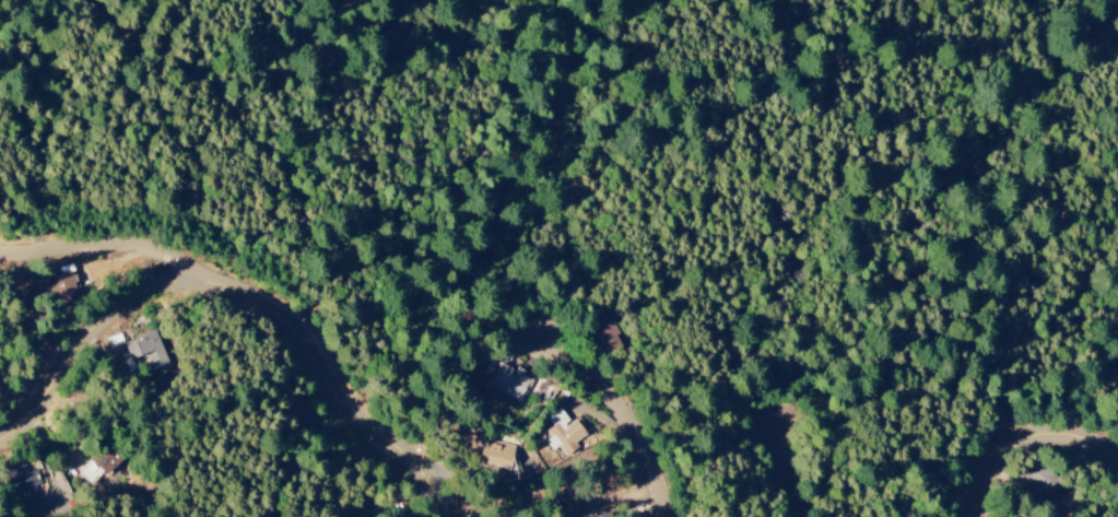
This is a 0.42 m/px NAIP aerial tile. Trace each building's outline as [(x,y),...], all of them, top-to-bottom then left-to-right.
[(55,306),(78,299),(69,272),(47,279),(55,306)] [(621,340),(605,313),(584,324),(600,352),(621,340)] [(154,376),(170,370),(155,332),(123,345),(130,360),(145,354),(154,376)] [(521,405),(533,377),(496,362),(483,393),(498,400),(500,396),(521,405)] [(545,417),(551,427),(542,433),(553,451),(558,447),(564,457),(591,440),(577,418),(568,423),(559,408),(545,417)] [(477,463),(508,470),(514,447),(482,440),(477,463)] [(103,472),(106,476),(122,459),(105,443),(76,474),(90,486),(103,472)] [(38,486),(35,470),(25,472),(23,463),(9,466),(20,516),(33,516),(41,515),(34,487),(38,486)] [(1037,493),(1038,491),(1049,500),(1062,482),(1035,463),(1022,483),(1037,493)] [(352,508),(338,516),(358,516),(352,508)]
